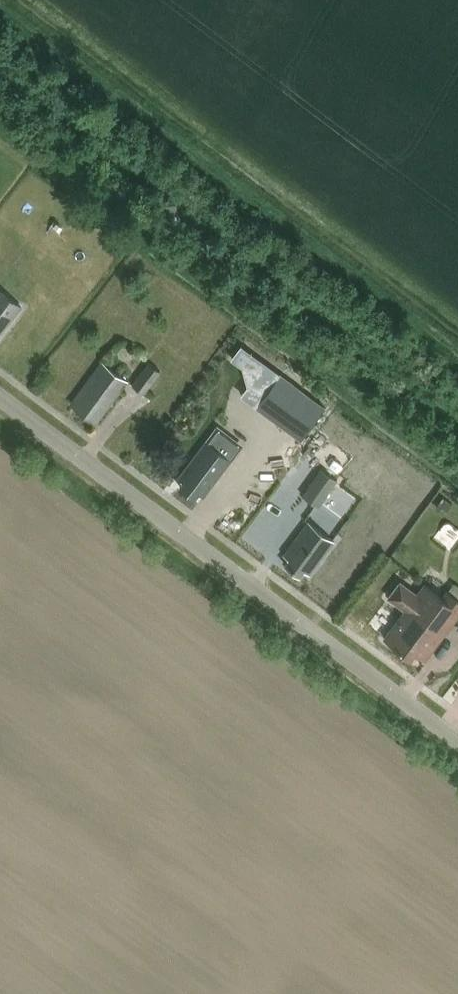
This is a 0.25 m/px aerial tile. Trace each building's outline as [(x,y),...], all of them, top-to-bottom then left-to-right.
[(21,307),(0,291),(0,335),(21,307)] [(243,344),(233,357),(257,376),(268,363),(243,344)] [(132,384),(145,393),(163,370),(150,360),(132,384)] [(99,418),(127,381),(101,361),(70,403),(90,418),(93,414),(99,418)] [(281,373),(256,405),(301,439),(325,407),(281,373)] [(203,495),(231,459),(206,440),(178,476),(183,480),(179,485),(194,497),(199,491),(203,495)] [(319,506),(337,480),(319,469),(302,495),(319,506)] [(442,497),(434,507),(439,510),(441,506),(447,511),(452,505),(442,497)] [(290,557),(284,564),(298,575),(304,567),(309,572),(333,540),(309,521),(285,553),(290,557)] [(423,659),(457,613),(457,600),(446,591),(441,598),(424,585),(416,594),(399,582),(388,597),(405,609),(384,638),(409,657),(413,651),(423,659)]
